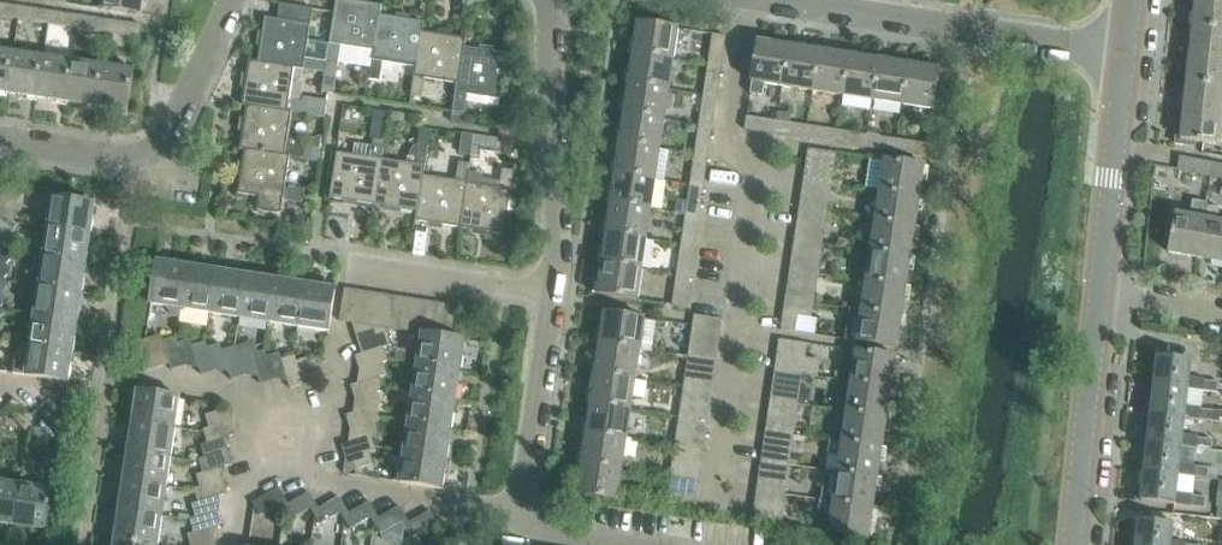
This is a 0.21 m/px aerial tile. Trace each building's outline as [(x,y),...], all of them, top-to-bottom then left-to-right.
[(142,16),(144,0),(102,0),(100,9),(142,16)] [(328,63),(326,74),(323,93),(334,95),(339,63),(372,68),(375,51),(381,15),(382,16),(383,7),(342,0),(338,0),(328,63)] [(1195,28),(1221,31),(1221,2),(1204,0),(1198,0),(1195,28)] [(18,21),(20,7),(0,4),(0,19),(18,21)] [(268,18),(261,63),(295,69),(326,74),(328,63),(328,61),(307,58),(314,12),(281,6),(279,20),(268,18)] [(18,21),(48,26),(50,12),(20,7),(18,21)] [(48,26),(78,30),(80,16),(50,12),(48,26)] [(425,22),(382,16),(381,15),(375,51),(372,68),(370,80),(381,81),(384,62),(417,67),(423,31),(424,31),(425,22)] [(78,30),(108,35),(110,21),(80,16),(78,30)] [(110,21),(108,35),(139,40),(141,26),(110,21)] [(680,30),(637,24),(633,55),(675,61),(680,30)] [(1192,56),(1221,59),(1221,31),(1195,28),(1192,56)] [(417,67),(412,95),(424,97),(427,78),(460,83),(461,83),(463,66),(466,48),(467,38),(424,31),(423,31),(417,67)] [(752,84),(783,88),(789,47),(758,43),(752,84)] [(783,88),(813,93),(819,52),(789,47),(783,88)] [(460,83),(456,111),(467,113),(470,93),(503,98),(510,55),(466,48),(463,66),(461,83),(460,83)] [(6,94),(13,52),(0,50),(0,93),(6,94)] [(6,94),(37,99),(43,56),(13,52),(6,94)] [(813,93),(843,98),(849,56),(819,52),(813,93)] [(633,55),(628,84),(670,91),(675,61),(633,55)] [(37,99),(67,103),(73,61),(43,56),(37,99)] [(843,98),(873,102),(879,61),(849,56),(843,98)] [(1188,84),(1221,88),(1221,59),(1192,56),(1188,84)] [(67,103),(97,108),(103,65),(73,61),(67,103)] [(247,106),(292,114),(325,119),(328,102),(304,98),(303,104),(290,102),(295,69),(261,63),(249,61),(242,106),(247,106)] [(873,102),(902,107),(909,65),(879,61),(873,102)] [(103,65),(97,108),(128,113),(134,70),(103,65)] [(902,107),(933,111),(940,70),(909,65),(902,107)] [(628,84),(624,114),(666,121),(670,91),(628,84)] [(1185,112),(1221,116),(1221,88),(1188,84),(1185,112)] [(704,96),(699,126),(713,128),(717,98),(704,96)] [(247,106),(240,150),(244,150),(291,159),(305,161),(307,148),(301,147),(302,140),(288,138),(292,114),(247,106)] [(391,113),(375,111),(371,139),(374,140),(386,141),(391,113)] [(456,111),(454,121),(469,124),(471,113),(467,113),(456,111)] [(1221,142),(1221,116),(1185,112),(1184,125),(1179,124),(1176,146),(1196,148),(1197,143),(1221,146),(1221,142)] [(624,114),(619,144),(661,150),(666,121),(624,114)] [(510,119),(498,117),(496,129),(508,130),(510,119)] [(776,136),(778,122),(747,117),(745,131),(776,136)] [(776,136),(806,141),(808,127),(778,122),(776,136)] [(699,126),(695,156),(708,158),(713,128),(699,126)] [(806,141),(820,143),(835,145),(838,131),(808,127),(806,141)] [(420,129),(417,147),(429,149),(431,139),(432,131),(420,129)] [(835,145),(865,150),(867,136),(838,131),(835,145)] [(462,135),(459,155),(471,157),(474,137),(466,136),(462,135)] [(302,140),(301,147),(307,148),(319,149),(321,136),(302,140)] [(865,150),(880,152),(895,154),(897,140),(867,136),(865,150)] [(331,198),(376,205),(383,159),(386,141),(374,140),(371,158),(338,153),(331,198)] [(895,154),(927,159),(928,145),(897,140),(895,154)] [(619,144),(615,174),(657,180),(661,150),(619,144)] [(376,205),(417,211),(418,211),(424,177),(425,177),(429,149),(417,147),(415,147),(407,163),(383,159),(376,205)] [(305,161),(319,163),(321,150),(319,149),(307,148),(305,161)] [(804,181),(833,185),(838,154),(808,149),(804,181)] [(286,190),(291,159),(244,150),(237,194),(258,197),(256,210),(261,212),(266,213),(271,214),(276,214),(281,214),(284,201),(303,204),(304,193),(286,190)] [(695,156),(690,185),(704,187),(708,158),(695,156)] [(1213,178),(1216,165),(1180,158),(1177,172),(1213,178)] [(879,192),(921,199),(925,168),(883,162),(879,192)] [(417,211),(416,221),(461,228),(468,183),(471,165),(459,163),(456,182),(425,177),(424,177),(418,211),(417,211)] [(1216,165),(1213,178),(1221,180),(1221,166),(1216,165)] [(468,183),(461,228),(504,235),(514,172),(503,170),(500,188),(468,183)] [(615,174),(610,204),(652,210),(657,180),(615,174)] [(799,211),(828,215),(833,185),(804,181),(799,211)] [(690,185),(686,215),(699,217),(704,187),(690,185)] [(874,222),(916,229),(921,199),(879,192),(874,222)] [(52,198),(48,229),(91,235),(95,205),(52,198)] [(1198,259),(1207,209),(1208,206),(1194,203),(1191,218),(1176,216),(1169,253),(1198,259)] [(610,204),(605,233),(648,240),(652,210),(610,204)] [(1198,259),(1221,264),(1221,224),(1217,223),(1220,211),(1207,209),(1198,259)] [(795,241),(824,245),(828,215),(799,211),(795,241)] [(686,215),(682,245),(694,247),(699,217),(686,215)] [(869,252),(912,258),(916,229),(874,222),(869,252)] [(48,229),(43,258),(86,265),(91,235),(48,229)] [(605,233),(601,263),(643,270),(648,240),(605,233)] [(790,271),(819,275),(824,245),(795,241),(790,271)] [(682,245),(677,275),(690,276),(694,247),(682,245)] [(5,267),(12,256),(6,252),(0,247),(0,280),(2,281),(10,270),(5,267)] [(865,282),(907,288),(912,258),(869,252),(865,282)] [(24,286),(39,288),(82,294),(86,265),(43,258),(41,273),(27,271),(24,286)] [(188,266),(157,262),(151,306),(168,308),(174,317),(179,318),(181,310),(188,266)] [(601,263),(596,294),(638,300),(643,270),(601,263)] [(188,266),(181,310),(210,315),(217,271),(188,266)] [(210,315),(240,319),(247,276),(217,271),(210,315)] [(786,300),(815,305),(819,275),(790,271),(786,300)] [(677,275),(673,306),(685,307),(690,277),(677,275)] [(240,319),(269,324),(276,280),(247,276),(240,319)] [(269,324),(299,328),(306,285),(276,280),(269,324)] [(860,312),(903,318),(907,288),(865,282),(860,312)] [(299,328),(329,333),(336,289),(306,285),(299,328)] [(39,288),(34,317),(77,324),(82,294),(39,288)] [(340,322),(353,324),(359,293),(345,291),(340,322)] [(359,293),(354,325),(367,327),(372,295),(359,293)] [(367,327),(382,329),(387,297),(372,295),(367,327)] [(382,329),(388,330),(395,331),(400,299),(387,297),(382,329)] [(395,331),(409,333),(414,301),(400,299),(395,331)] [(781,332),(810,336),(815,305),(786,300),(781,332)] [(409,333),(423,335),(424,335),(429,304),(414,301),(409,333)] [(424,335),(437,337),(442,306),(429,304),(424,335)] [(437,337),(450,339),(455,308),(442,306),(437,337)] [(856,342),(898,349),(903,318),(860,312),(856,342)] [(600,345),(641,351),(653,353),(658,322),(605,314),(600,345)] [(695,316),(693,327),(693,330),(721,334),(723,320),(695,316)] [(34,317),(30,347),(73,353),(77,324),(34,317)] [(362,356),(385,349),(393,346),(388,330),(382,329),(367,327),(354,325),(353,324),(362,356)] [(688,358),(717,362),(719,348),(691,344),(693,330),(693,327),(688,358)] [(691,344),(719,348),(721,334),(693,330),(691,344)] [(145,340),(136,343),(144,372),(157,368),(170,365),(163,341),(161,335),(145,340)] [(419,365),(462,371),(466,342),(450,339),(437,337),(424,335),(423,335),(419,365)] [(199,369),(193,347),(191,340),(178,344),(177,338),(163,341),(170,365),(171,371),(185,367),(199,369)] [(775,371),(804,375),(808,345),(780,340),(775,371)] [(222,351),(221,345),(208,348),(206,343),(193,347),(199,369),(201,375),(214,372),(229,374),(222,351)] [(595,375),(637,381),(641,351),(600,345),(595,375)] [(30,347),(25,377),(68,384),(73,353),(30,347)] [(236,347),(222,351),(229,374),(230,380),(244,377),(258,379),(252,356),(251,350),(238,353),(236,347)] [(356,358),(360,371),(358,385),(380,378),(387,376),(384,364),(389,362),(385,349),(362,356),(356,358)] [(850,382),(892,389),(896,358),(855,351),(850,382)] [(252,356),(258,379),(260,385),(274,381),(288,383),(282,361),(280,355),(268,358),(266,352),(252,356)] [(304,386),(319,388),(311,358),(297,362),(296,357),(282,361),(288,383),(289,389),(304,386)] [(1190,378),(1192,361),(1159,357),(1155,386),(1189,390),(1221,394),(1221,382),(1219,382),(1219,384),(1205,382),(1205,380),(1190,378)] [(684,388),(713,392),(717,362),(688,358),(684,388)] [(414,394),(457,401),(462,371),(419,365),(414,394)] [(770,401),(799,405),(804,375),(775,371),(770,401)] [(591,404),(632,411),(637,381),(595,375),(591,404)] [(354,415),(375,408),(382,406),(378,394),(385,392),(380,378),(358,385),(352,387),(356,401),(354,415)] [(845,412),(887,419),(892,389),(850,382),(845,412)] [(1187,407),(1189,390),(1155,386),(1152,415),(1186,419),(1201,420),(1221,423),(1221,412),(1201,410),(1201,408),(1187,407)] [(679,418),(708,422),(713,392),(684,388),(679,418)] [(133,422),(176,429),(180,399),(138,392),(133,422)] [(410,424),(452,430),(457,401),(414,394),(410,424)] [(14,399),(3,409),(25,431),(35,421),(14,399)] [(766,431),(795,435),(799,405),(770,401),(766,431)] [(45,404),(34,415),(55,436),(65,425),(45,404)] [(586,434),(628,441),(632,411),(591,404),(586,434)] [(206,415),(210,428),(233,421),(234,407),(206,415)] [(375,408),(354,415),(347,417),(351,430),(349,445),(371,438),(378,436),(374,423),(380,422),(375,408)] [(841,442),(883,449),(887,419),(845,412),(841,442)] [(1182,447),(1194,449),(1211,451),(1212,442),(1199,440),(1201,420),(1186,419),(1152,415),(1149,443),(1182,447)] [(675,448),(704,452),(708,422),(679,418),(675,448)] [(204,430),(208,444),(230,438),(237,436),(233,421),(210,428),(204,430)] [(129,452),(171,458),(176,429),(133,422),(129,452)] [(405,453),(448,460),(452,430),(410,424),(405,453)] [(761,461),(790,465),(795,435),(766,431),(761,461)] [(582,464),(623,471),(628,441),(586,434),(582,464)] [(232,465),(228,452),(230,438),(208,444),(200,447),(204,459),(200,460),(204,473),(226,467),(232,465)] [(349,445),(343,447),(347,460),(344,475),(375,465),(371,453),(375,451),(371,438),(349,445)] [(836,472),(878,479),(883,449),(841,442),(836,472)] [(1194,449),(1182,447),(1149,443),(1145,472),(1179,476),(1208,479),(1209,469),(1191,467),(1194,449)] [(671,478),(699,482),(704,452),(675,448),(671,478)] [(124,481),(167,488),(171,458),(129,452),(124,481)] [(400,484),(443,490),(448,460),(405,453),(400,484)] [(757,491),(786,495),(790,465),(761,461),(757,491)] [(577,495),(619,501),(623,471),(582,464),(577,495)] [(226,467),(204,473),(196,476),(200,489),(195,490),(199,503),(221,497),(228,495),(224,481),(226,467)] [(1209,469),(1208,479),(1221,481),(1221,471),(1209,469)] [(832,502),(874,509),(878,479),(836,472),(832,502)] [(1206,498),(1177,495),(1179,476),(1145,472),(1142,501),(1205,508),(1206,498)] [(666,509),(695,514),(699,482),(671,478),(666,509)] [(120,510),(162,517),(167,488),(124,481),(120,510)] [(15,527),(21,486),(0,483),(0,525),(15,527)] [(21,486),(15,527),(46,532),(52,491),(21,486)] [(278,489),(253,504),(260,516),(285,501),(278,489)] [(752,522),(781,527),(786,495),(757,491),(752,522)] [(308,494),(283,508),(290,521),(315,506),(308,494)] [(194,533),(216,527),(223,524),(219,510),(221,497),(199,503),(192,505),(196,517),(190,519),(194,533)] [(313,513),(320,526),(347,511),(339,498),(313,513)] [(827,533),(869,539),(874,509),(832,502),(819,500),(817,514),(830,515),(827,533)] [(369,503),(343,518),(351,530),(377,515),(369,503)] [(400,507),(374,522),(381,534),(407,519),(400,507)] [(150,544),(158,544),(162,517),(120,510),(115,540),(150,544)] [(430,512),(404,527),(411,540),(437,525),(430,512)] [(1171,544),(1173,524),(1141,521),(1138,544),(1175,544),(1171,544)] [(216,527),(194,533),(188,535),(191,544),(215,544),(214,540),(216,527)]
